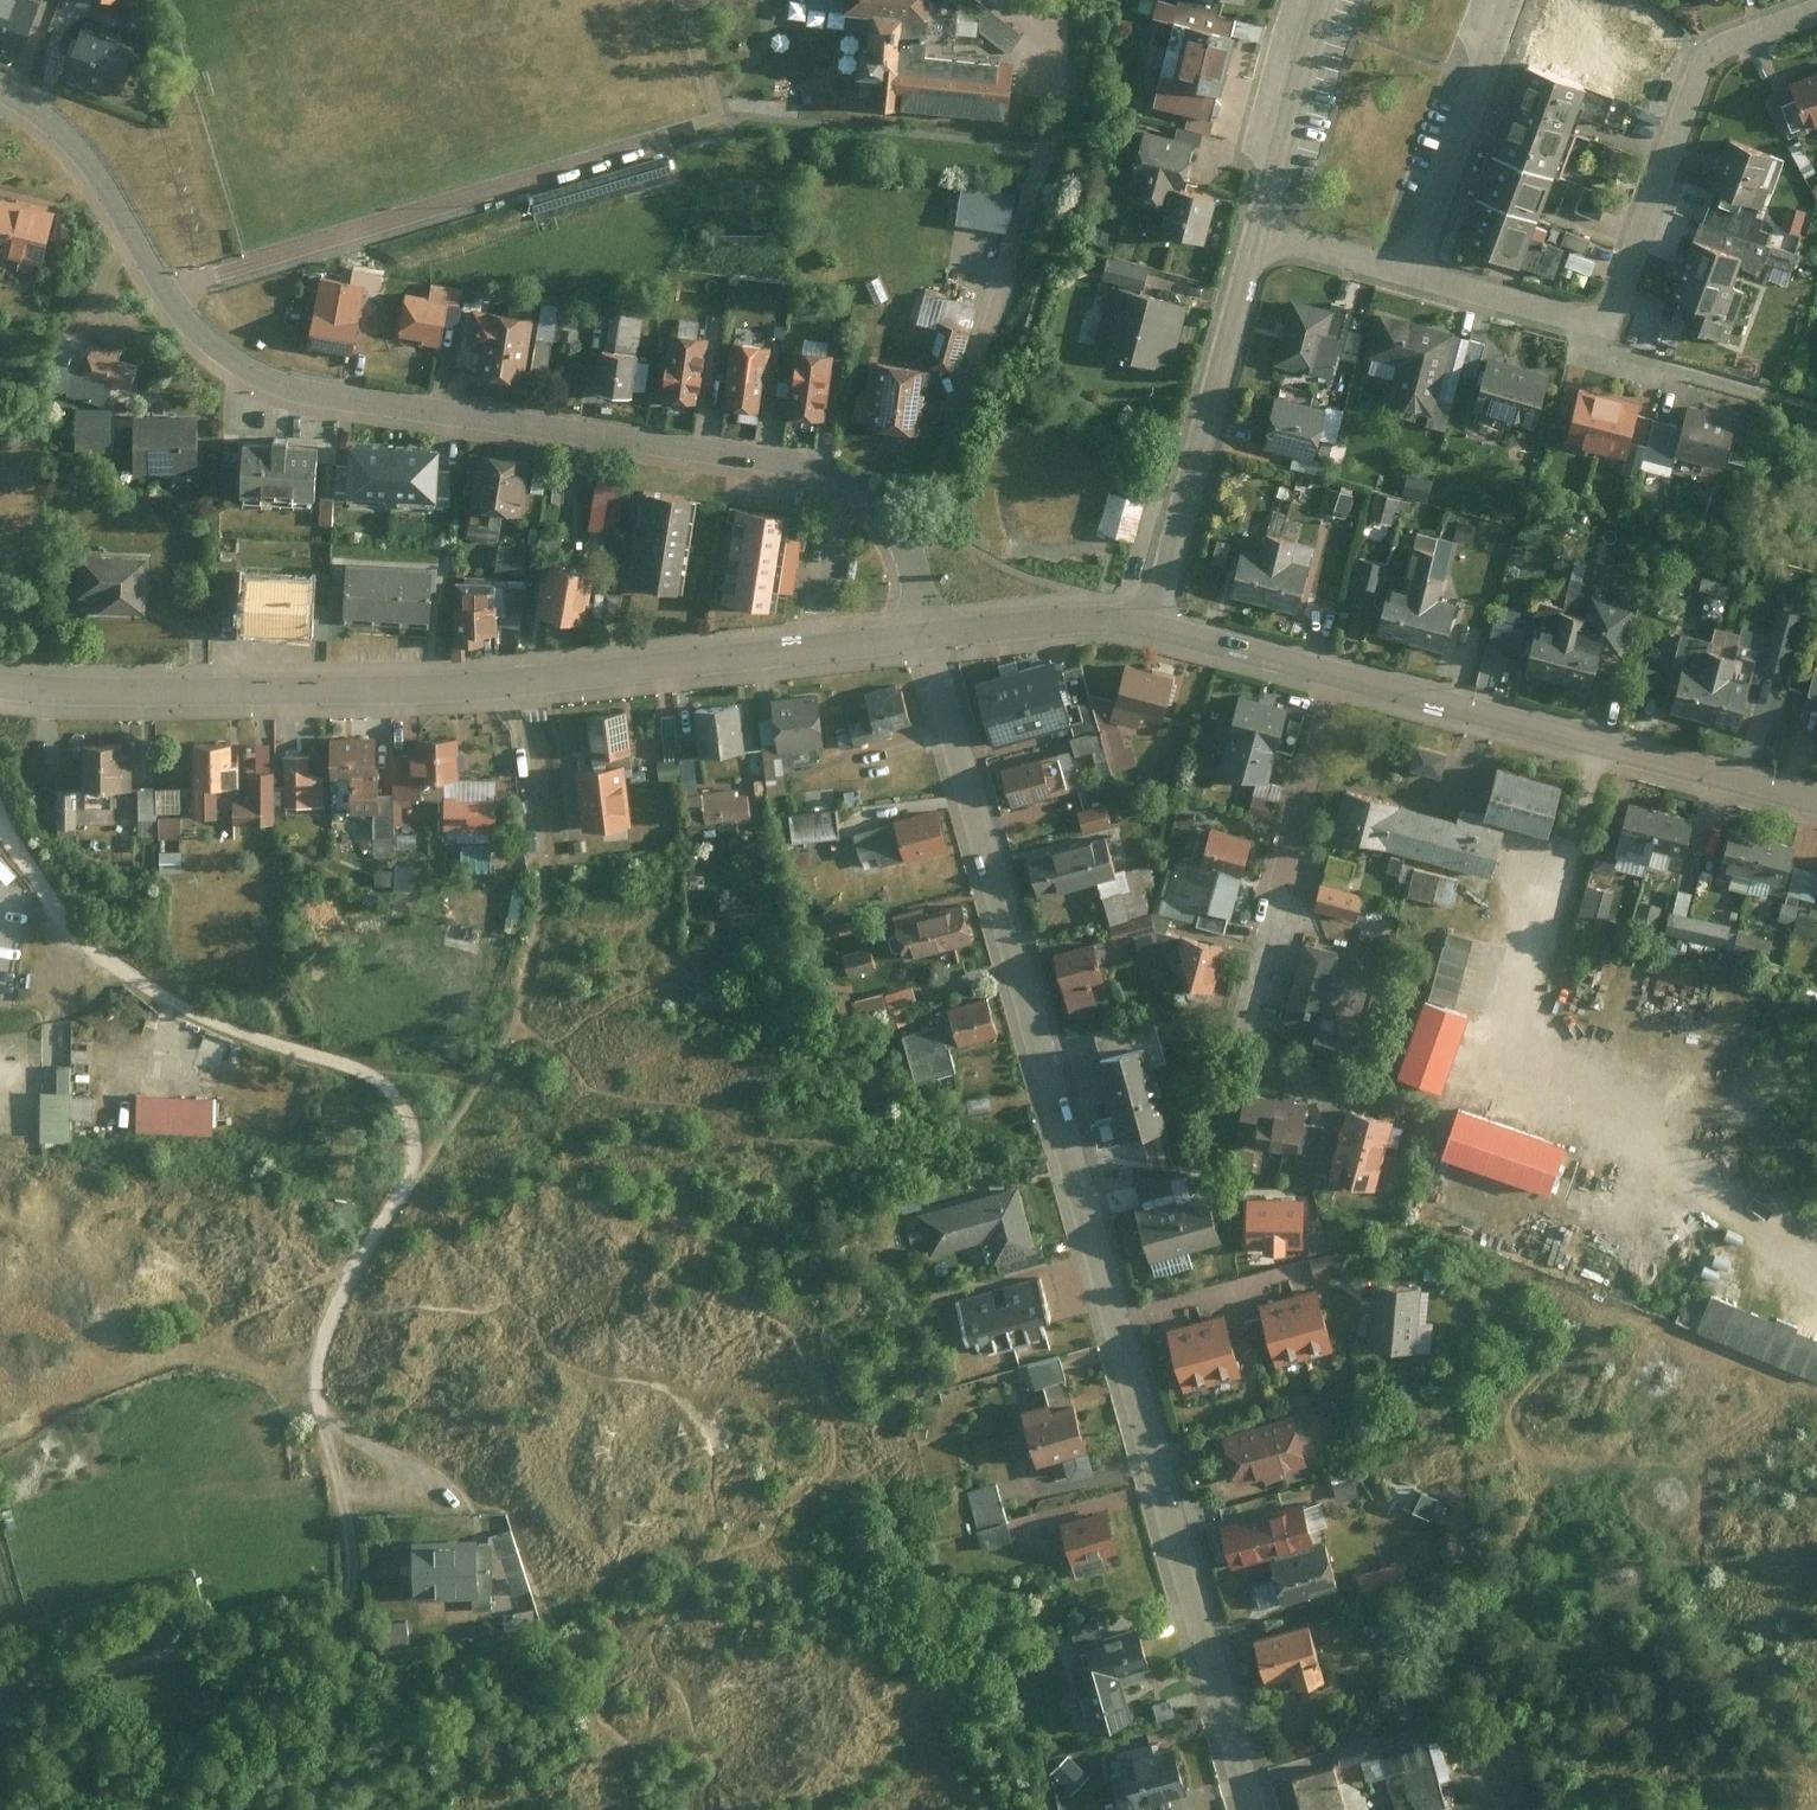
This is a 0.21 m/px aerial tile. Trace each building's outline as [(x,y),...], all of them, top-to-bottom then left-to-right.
[(19,57),(40,0),(0,0),(0,50),(19,57)] [(809,10),(846,13),(846,15),(873,17),(871,29),(871,50),(862,50),(859,83),(889,85),(890,73),(894,73),(891,116),(1011,125),(1015,64),(955,60),(957,35),(976,36),(977,22),(957,21),(959,0),(809,0),(809,10)] [(1174,4),(1154,0),(1144,0),(1141,15),(1164,20),(1170,21),(1225,32),(1228,16),(1215,13),(1174,4)] [(1217,0),(1175,0),(1174,4),(1215,13),(1217,0)] [(1587,0),(1549,0),(1539,28),(1600,49),(1614,10),(1587,0)] [(1637,15),(1628,30),(1643,40),(1653,24),(1637,15)] [(1206,122),(1225,32),(1170,21),(1164,20),(1161,32),(1145,109),(1206,122)] [(66,73),(118,93),(136,45),(84,25),(66,73)] [(1600,49),(1539,28),(1524,68),(1586,88),(1600,49)] [(1632,52),(1615,96),(1648,109),(1665,64),(1632,52)] [(1586,88),(1524,68),(1508,110),(1571,133),(1586,88)] [(1781,84),(1799,133),(1816,127),(1816,71),(1781,84)] [(1615,100),(1587,90),(1582,103),(1588,105),(1583,120),(1610,130),(1616,115),(1611,113),(1615,100)] [(1571,133),(1508,110),(1491,154),(1551,177),(1560,180),(1571,151),(1576,135),(1571,133)] [(1127,193),(1164,203),(1169,188),(1180,191),(1192,144),(1144,131),(1127,193)] [(1594,141),(1576,135),(1571,151),(1588,157),(1594,141)] [(1767,155),(1728,141),(1694,235),(1739,249),(1742,252),(1739,262),(1760,269),(1765,255),(1796,265),(1803,246),(1772,236),(1776,225),(1762,220),(1765,213),(1756,210),(1758,202),(1765,183),(1758,180),(1767,155)] [(1551,177),(1491,154),(1475,199),(1536,220),(1551,177)] [(667,157),(536,197),(544,222),(675,182),(667,157)] [(954,226),(1008,233),(1017,197),(960,187),(954,226)] [(1169,188),(1164,203),(1156,235),(1194,246),(1207,198),(1180,191),(1169,188)] [(1613,198),(1589,189),(1580,213),(1604,222),(1613,198)] [(45,261),(58,210),(2,196),(0,205),(0,250),(45,261)] [(1536,220),(1475,199),(1459,247),(1518,268),(1530,238),(1536,220)] [(1791,201),(1786,226),(1806,230),(1811,206),(1791,201)] [(1694,235),(1685,232),(1665,294),(1689,302),(1682,324),(1726,338),(1743,286),(1729,281),(1739,249),(1694,235)] [(1595,242),(1570,233),(1566,246),(1590,254),(1595,242)] [(1565,252),(1530,238),(1518,268),(1554,282),(1565,252)] [(1149,271),(1102,259),(1095,290),(1107,293),(1092,355),(1166,373),(1182,306),(1143,297),(1149,271)] [(365,283),(316,276),(306,345),(355,352),(365,283)] [(430,297),(406,294),(401,333),(441,339),(447,300),(460,302),(463,285),(433,281),(430,297)] [(918,319),(937,325),(939,319),(945,297),(926,291),(918,319)] [(939,319),(972,328),(978,306),(945,297),(939,319)] [(541,301),(531,372),(552,375),(557,341),(568,342),(569,335),(581,337),(582,331),(565,328),(566,325),(559,324),(562,304),(541,301)] [(1321,304),(1320,312),(1286,304),(1270,370),(1309,380),(1315,355),(1328,358),(1340,309),(1321,304)] [(534,317),(475,308),(469,346),(482,348),(479,368),(525,375),(534,317)] [(613,320),(608,349),(640,354),(647,314),(619,309),(617,321),(613,320)] [(1375,317),(1362,363),(1394,371),(1383,409),(1427,423),(1429,423),(1433,402),(1442,404),(1460,341),(1375,317)] [(927,358),(960,368),(970,333),(972,328),(939,319),(937,325),(927,358)] [(663,373),(660,396),(699,401),(708,336),(669,331),(665,357),(663,373)] [(730,340),(722,404),(761,409),(769,345),(730,340)] [(124,350),(100,342),(91,368),(125,378),(134,382),(140,363),(121,357),(124,350)] [(602,348),(595,388),(633,395),(640,354),(608,349),(602,348)] [(832,353),(792,349),(787,398),(774,397),(772,408),(787,410),(786,415),(825,419),(832,353)] [(653,355),(651,372),(663,373),(665,357),(653,355)] [(1486,358),(1469,413),(1529,430),(1546,376),(1486,358)] [(91,368),(55,361),(48,390),(118,407),(125,378),(91,368)] [(923,367),(881,362),(873,424),(926,430),(931,392),(921,391),(923,367)] [(659,401),(660,396),(663,373),(651,372),(649,371),(645,398),(659,401)] [(1577,390),(1562,446),(1622,462),(1637,407),(1577,390)] [(1442,404),(1433,402),(1429,423),(1427,423),(1425,431),(1446,436),(1452,406),(1442,404)] [(1319,415),(1271,403),(1259,448),(1307,461),(1319,415)] [(118,407),(81,406),(80,443),(117,444),(118,407)] [(1680,430),(1673,460),(1721,472),(1735,422),(1686,408),(1680,430)] [(198,470),(197,413),(135,414),(135,471),(198,470)] [(1680,430),(1653,424),(1647,454),(1673,460),(1680,430)] [(352,497),(395,499),(397,450),(353,449),(352,497)] [(397,450),(395,499),(439,500),(441,452),(397,450)] [(267,458),(242,457),(240,508),(315,511),(317,459),(282,458),(283,451),(267,451),(267,458)] [(533,463),(474,455),(467,503),(523,511),(526,486),(546,489),(548,470),(532,468),(533,463)] [(1433,497),(1437,477),(1412,472),(1408,492),(1433,497)] [(590,527),(614,531),(621,525),(626,490),(596,486),(590,527)] [(697,498),(648,491),(634,584),(684,591),(697,498)] [(1400,492),(1395,512),(1418,518),(1423,498),(1400,492)] [(1519,517),(1523,498),(1497,492),(1493,510),(1519,517)] [(1718,492),(1711,511),(1730,518),(1737,499),(1718,492)] [(1144,504),(1109,496),(1101,533),(1136,541),(1144,504)] [(1320,503),(1312,527),(1336,534),(1343,511),(1320,503)] [(794,513),(736,505),(723,601),(780,609),(782,589),(797,591),(804,539),(790,537),(794,513)] [(1368,509),(1360,534),(1384,542),(1388,528),(1402,532),(1406,521),(1368,509)] [(1224,596),(1269,609),(1281,566),(1287,543),(1261,536),(1255,559),(1235,554),(1224,596)] [(529,551),(499,547),(495,574),(525,578),(529,551)] [(1387,588),(1376,633),(1443,650),(1454,607),(1435,603),(1440,583),(1420,578),(1426,554),(1407,549),(1400,576),(1404,577),(1400,591),(1387,588)] [(1387,585),(1393,561),(1364,554),(1358,578),(1387,585)] [(148,556),(82,555),(81,596),(100,596),(100,611),(147,612),(148,556)] [(595,571),(546,563),(538,615),(586,623),(595,571)] [(348,586),(346,622),(432,625),(433,567),(348,564),(348,586)] [(1269,609),(1299,617),(1311,574),(1281,566),(1269,609)] [(311,575),(249,573),(247,628),(309,630),(310,602),(311,575)] [(470,586),(470,592),(489,591),(489,605),(499,605),(500,610),(508,610),(511,617),(524,619),(529,590),(511,588),(511,581),(497,582),(497,587),(487,587),(487,579),(469,579),(470,586)] [(346,622),(348,586),(330,586),(329,603),(328,638),(346,639),(346,622)] [(621,594),(597,590),(593,614),(617,618),(621,594)] [(455,608),(457,661),(466,660),(465,646),(482,646),(482,635),(500,634),(500,610),(499,605),(489,605),(489,591),(470,592),(458,592),(459,607),(455,608)] [(1512,642),(1522,605),(1505,600),(1495,637),(1512,642)] [(329,603),(310,602),(309,630),(309,638),(328,638),(329,603)] [(1539,609),(1521,675),(1589,694),(1602,648),(1585,643),(1590,623),(1539,609)] [(1678,634),(1670,667),(1676,668),(1699,674),(1704,656),(1707,641),(1678,634)] [(1730,654),(1728,662),(1723,685),(1747,691),(1754,660),(1730,654)] [(1676,668),(1663,717),(1734,735),(1747,691),(1723,685),(1728,662),(1704,656),(1699,674),(1676,668)] [(1042,667),(979,685),(998,750),(1073,729),(1064,695),(1055,664),(1042,667)] [(1095,718),(1090,696),(1084,673),(1083,668),(1065,672),(1075,708),(1080,706),(1084,721),(1095,718)] [(1116,702),(1111,722),(1138,729),(1141,719),(1161,725),(1172,683),(1160,680),(1124,671),(1121,682),(1116,702)] [(1121,682),(1084,673),(1090,696),(1116,702),(1121,682)] [(1797,713),(1813,718),(1816,704),(1816,688),(1805,685),(1797,713)] [(857,730),(843,734),(848,753),(882,744),(880,737),(906,730),(895,690),(857,700),(861,715),(857,730)] [(817,697),(770,702),(775,741),(776,753),(822,747),(817,697)] [(1242,697),(1224,768),(1263,778),(1270,749),(1277,751),(1288,709),(1242,697)] [(695,710),(701,755),(748,750),(742,704),(695,710)] [(628,710),(586,715),(591,756),(633,751),(628,710)] [(677,718),(660,720),(664,761),(681,760),(677,718)] [(1801,771),(1816,775),(1816,721),(1815,721),(1801,771)] [(1068,741),(1072,758),(1101,752),(1097,734),(1068,741)] [(395,796),(396,837),(408,837),(408,817),(416,817),(416,807),(420,807),(420,788),(435,788),(459,788),(458,738),(417,738),(418,766),(407,767),(406,764),(395,764),(395,796)] [(776,753),(775,741),(755,744),(756,751),(744,752),(747,779),(733,781),(734,789),(735,797),(750,796),(767,794),(765,781),(779,779),(776,753)] [(231,742),(192,742),(193,816),(221,815),(220,786),(241,786),(240,763),(231,763),(231,742)] [(349,774),(380,774),(379,742),(329,742),(328,774),(349,774)] [(123,745),(81,746),(82,792),(84,792),(134,791),(134,758),(124,758),(123,745)] [(1420,749),(1413,772),(1440,780),(1447,757),(1420,749)] [(310,756),(283,756),(283,809),(330,809),(331,775),(309,775),(310,756)] [(1070,756),(1056,760),(1065,792),(1079,788),(1070,756)] [(694,759),(656,764),(658,783),(681,780),(683,794),(698,793),(694,759)] [(1056,760),(997,776),(1006,807),(1065,792),(1056,760)] [(627,764),(579,771),(587,831),(636,824),(627,764)] [(274,769),(250,770),(252,802),(235,803),(236,824),(276,822),(274,769)] [(1496,772),(1484,816),(1516,826),(1550,834),(1562,790),(1496,772)] [(380,774),(349,774),(350,811),(380,811),(380,796),(380,774)] [(493,799),(502,798),(504,777),(463,776),(464,800),(493,799)] [(683,794),(679,794),(682,830),(688,830),(735,825),(753,823),(750,796),(735,797),(734,789),(698,793),(683,794)] [(156,815),(156,791),(137,792),(137,821),(156,820),(156,815)] [(180,791),(156,791),(156,815),(181,814),(180,791)] [(84,792),(58,792),(58,831),(84,831),(84,792)] [(1350,795),(1337,839),(1499,885),(1516,826),(1484,816),(1464,811),(1460,827),(1350,795)] [(395,796),(380,796),(380,811),(380,840),(396,840),(396,837),(395,796)] [(464,800),(443,800),(443,835),(494,834),(493,799),(464,800)] [(1598,847),(1591,873),(1612,878),(1614,873),(1642,881),(1646,869),(1662,873),(1667,857),(1681,861),(1693,822),(1622,802),(1608,849),(1598,847)] [(1078,811),(1084,831),(1111,824),(1105,803),(1078,811)] [(936,814),(893,826),(904,863),(947,850),(936,814)] [(837,816),(788,821),(790,849),(840,844),(837,816)] [(182,818),(158,819),(159,839),(182,839),(182,818)] [(735,825),(688,830),(689,842),(737,837),(735,825)] [(893,826),(857,837),(868,874),(904,863),(893,826)] [(1199,866),(1242,878),(1251,843),(1208,831),(1199,866)] [(1726,835),(1715,883),(1726,885),(1724,894),(1746,899),(1759,843),(1726,835)] [(1109,840),(1025,864),(1036,902),(1097,885),(1120,878),(1109,840)] [(1793,851),(1759,843),(1746,899),(1764,903),(1767,892),(1783,896),(1793,851)] [(496,870),(496,844),(470,845),(470,870),(496,870)] [(180,853),(159,853),(159,875),(180,875),(180,853)] [(810,855),(781,859),(783,875),(812,871),(810,855)] [(1175,863),(1165,902),(1197,911),(1227,919),(1238,879),(1175,863)] [(1789,870),(1781,908),(1797,911),(1799,903),(1811,906),(1816,877),(1816,876),(1789,870)] [(1097,885),(1110,930),(1151,918),(1154,917),(1142,872),(1120,878),(1097,885)] [(1320,873),(1312,899),(1340,907),(1348,881),(1320,873)] [(834,916),(847,891),(830,882),(817,907),(834,916)] [(1397,914),(1442,925),(1449,897),(1403,886),(1397,914)] [(380,888),(366,888),(366,902),(380,902),(380,888)] [(1611,898),(1584,891),(1579,916),(1605,922),(1611,898)] [(1694,895),(1675,891),(1664,936),(1723,950),(1728,928),(1689,918),(1694,895)] [(1312,899),(1304,925),(1347,938),(1355,911),(1340,907),(1312,899)] [(965,905),(895,926),(907,965),(977,945),(965,905)] [(1662,911),(1640,905),(1634,928),(1655,933),(1662,911)] [(1197,911),(1192,929),(1222,937),(1227,919),(1197,911)] [(1110,930),(1106,931),(1111,950),(1137,943),(1142,963),(1162,957),(1155,935),(1151,918),(1110,930)] [(1789,937),(1812,944),(1816,927),(1816,926),(1794,919),(1789,937)] [(1155,935),(1162,957),(1178,962),(1183,941),(1155,935)] [(1443,936),(1440,948),(1464,955),(1468,943),(1443,936)] [(1178,962),(1172,988),(1213,998),(1224,951),(1183,941),(1178,962)] [(1330,956),(1294,947),(1275,1025),(1310,1033),(1330,956)] [(1437,947),(1422,1001),(1449,1008),(1464,955),(1440,948),(1437,947)] [(871,951),(842,957),(847,979),(876,973),(871,951)] [(1083,962),(1041,975),(1058,1030),(1089,1021),(1083,1002),(1094,998),(1083,962)] [(862,1017),(894,1009),(889,989),(857,998),(862,1017)] [(949,1027),(956,1052),(1003,1038),(991,999),(944,1013),(949,1027)] [(1463,1017),(1417,1002),(1391,1078),(1437,1094),(1463,1017)] [(909,1006),(892,1009),(894,1024),(911,1022),(909,1006)] [(949,1027),(903,1039),(916,1087),(956,1077),(951,1053),(956,1052),(949,1027)] [(1310,1033),(1304,1053),(1339,1063),(1345,1043),(1310,1033)] [(1115,1097),(1120,1116),(1101,1120),(1107,1144),(1126,1140),(1174,1128),(1154,1043),(1105,1055),(1084,1060),(1094,1102),(1115,1097)] [(70,1097),(42,1097),(42,1144),(70,1144),(70,1118),(70,1099),(70,1097)] [(1304,1106),(1240,1097),(1235,1125),(1252,1127),(1249,1152),(1296,1159),(1300,1130),(1304,1106)] [(93,1098),(70,1099),(70,1118),(93,1117),(93,1098)] [(214,1099),(137,1098),(137,1136),(214,1137),(214,1099)] [(1342,1108),(1324,1176),(1370,1188),(1388,1120),(1342,1108)] [(1546,1196),(1563,1149),(1456,1113),(1440,1160),(1546,1196)] [(1321,1132),(1300,1130),(1296,1159),(1317,1162),(1321,1132)] [(1169,1176),(1136,1183),(1134,1213),(1139,1229),(1133,1230),(1145,1266),(1149,1264),(1155,1283),(1197,1273),(1193,1257),(1222,1248),(1209,1201),(1178,1209),(1169,1176)] [(1018,1188),(918,1217),(930,1260),(989,1243),(998,1275),(1040,1263),(1018,1188)] [(1253,1220),(1233,1225),(1236,1236),(1256,1231),(1253,1220)] [(1340,1252),(1312,1261),(1317,1276),(1345,1268),(1340,1252)] [(1041,1279),(950,1304),(961,1341),(967,1339),(972,1356),(1036,1339),(1032,1323),(1051,1318),(1041,1279)] [(1421,1285),(1374,1282),(1370,1344),(1417,1347),(1421,1285)] [(1321,1291),(1258,1308),(1274,1369),(1280,1367),(1284,1380),(1335,1367),(1332,1357),(1338,1356),(1321,1291)] [(1696,1334),(1816,1387),(1816,1344),(1790,1332),(1792,1326),(1773,1317),(1770,1324),(1711,1298),(1696,1334)] [(1228,1316),(1168,1334),(1189,1405),(1206,1400),(1203,1389),(1219,1384),(1222,1394),(1244,1388),(1242,1381),(1247,1380),(1228,1316)] [(1060,1359),(1030,1368),(1037,1388),(1066,1379),(1060,1359)] [(1325,1403),(1319,1414),(1336,1423),(1342,1413),(1325,1403)] [(1021,1415),(1037,1467),(1067,1458),(1073,1478),(1092,1472),(1072,1407),(1048,1414),(1046,1407),(1021,1415)] [(1292,1419),(1221,1439),(1234,1486),(1239,1485),(1242,1493),(1262,1487),(1261,1481),(1306,1468),(1292,1419)] [(1353,1473),(1331,1478),(1338,1501),(1359,1495),(1353,1473)] [(1420,1481),(1410,1500),(1434,1512),(1443,1494),(1420,1481)] [(1006,1522),(996,1485),(966,1494),(976,1530),(1003,1522),(1006,1522)] [(1314,1501),(1321,1524),(1333,1520),(1327,1498),(1314,1501)] [(1304,1504),(1221,1529),(1232,1569),(1316,1544),(1304,1504)] [(1106,1517),(1061,1529),(1075,1578),(1115,1567),(1112,1556),(1117,1555),(1106,1517)] [(1003,1522),(976,1530),(983,1553),(1010,1545),(1003,1522)] [(508,1532),(487,1539),(507,1597),(528,1589),(508,1532)] [(481,1544),(411,1545),(411,1599),(482,1598),(481,1544)] [(1340,1595),(1328,1554),(1276,1569),(1288,1610),(1340,1595)] [(1403,1562),(1359,1576),(1365,1595),(1409,1581),(1403,1562)] [(151,1637),(143,1638),(147,1661),(187,1654),(183,1631),(164,1634),(161,1620),(149,1623),(151,1637)] [(413,1621),(383,1623),(385,1648),(414,1646),(413,1621)] [(1328,1624),(1314,1628),(1319,1647),(1333,1643),(1328,1624)] [(1314,1628),(1254,1645),(1266,1686),(1293,1679),(1297,1693),(1330,1684),(1319,1647),(1314,1628)] [(1140,1637),(1072,1659),(1096,1737),(1134,1725),(1120,1681),(1151,1671),(1140,1637)] [(1332,1732),(1340,1765),(1351,1762),(1379,1755),(1375,1740),(1371,1722),(1332,1732)] [(1375,1740),(1379,1755),(1393,1809),(1436,1809),(1442,1809),(1422,1729),(1375,1740)] [(1176,1747),(1154,1752),(1152,1743),(1135,1747),(1138,1759),(1126,1762),(1124,1752),(1112,1755),(1116,1773),(1113,1773),(1121,1808),(1121,1809),(1142,1809),(1188,1799),(1176,1747)] [(1074,1749),(1056,1767),(1077,1789),(1095,1771),(1074,1749)] [(1296,1776),(1304,1809),(1351,1809),(1340,1765),(1296,1776)]
